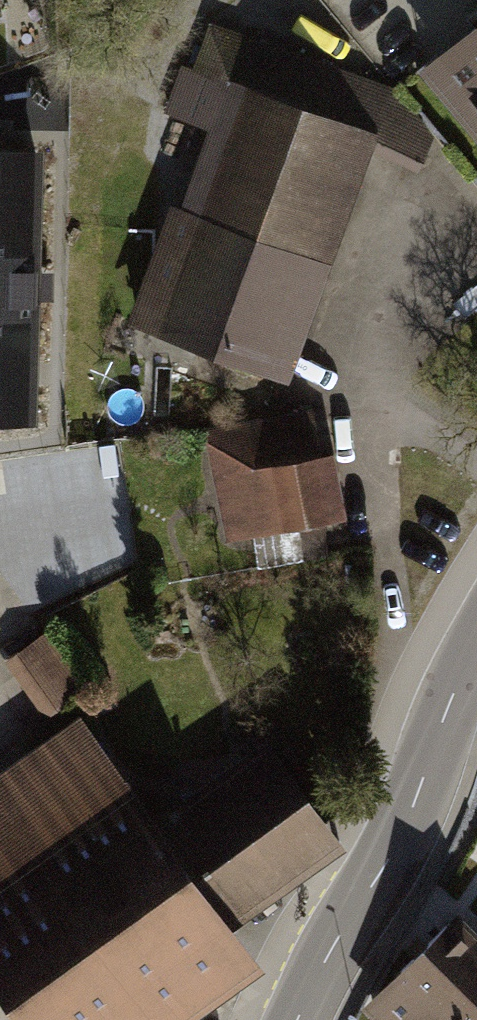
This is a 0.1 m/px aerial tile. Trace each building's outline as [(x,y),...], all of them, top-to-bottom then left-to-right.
[(436,138),(394,88),(218,19),(177,122),(214,136),(183,211),(174,207),(125,323),(290,386),(382,142),(426,164),(436,138)] [(476,136),(476,23),(421,69),(476,136)] [(0,157),(0,432),(34,433),(42,159),(0,157)] [(316,413),(207,433),(227,541),(335,521),(316,413)] [(59,639),(22,664),(57,718),(94,693),(59,639)] [(24,1019),(200,1019),(265,974),(236,933),(352,852),(275,743),(158,825),(85,722),(0,782),(0,986),(24,1019)] [(476,1017),(476,923),(459,905),(363,1003),(380,1019),(474,1019),(476,1017)]
